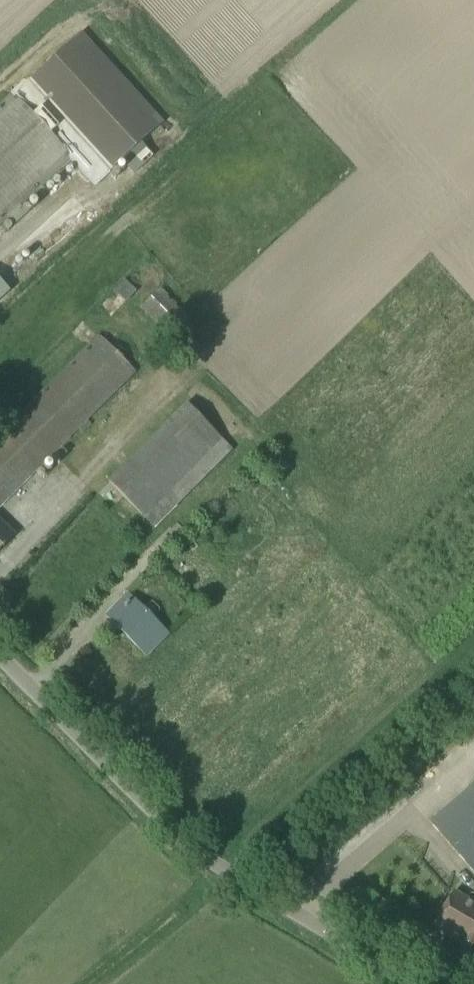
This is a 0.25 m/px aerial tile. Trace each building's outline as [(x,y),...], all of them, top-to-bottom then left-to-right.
[(26,82),(11,96),(38,125),(43,131),(70,160),(94,186),(108,173),(122,161),(134,174),(153,156),(141,143),(163,123),(82,31),(26,82)] [(0,106),(0,224),(70,160),(43,131),(38,125),(11,96),(0,106)] [(13,291),(0,276),(0,303),(13,291)] [(191,318),(161,289),(141,311),(171,339),(191,318)] [(78,431),(81,434),(91,425),(87,421),(136,372),(99,335),(0,433),(0,508),(78,431)] [(186,403),(108,482),(153,528),(232,449),(186,403)] [(0,522),(0,549),(13,535),(0,522)] [(169,636),(128,594),(106,616),(147,657),(169,636)] [(473,872),(473,784),(445,809),(430,822),(473,872)] [(454,891),(433,926),(463,944),(464,941),(473,947),(473,903),(454,891)]
